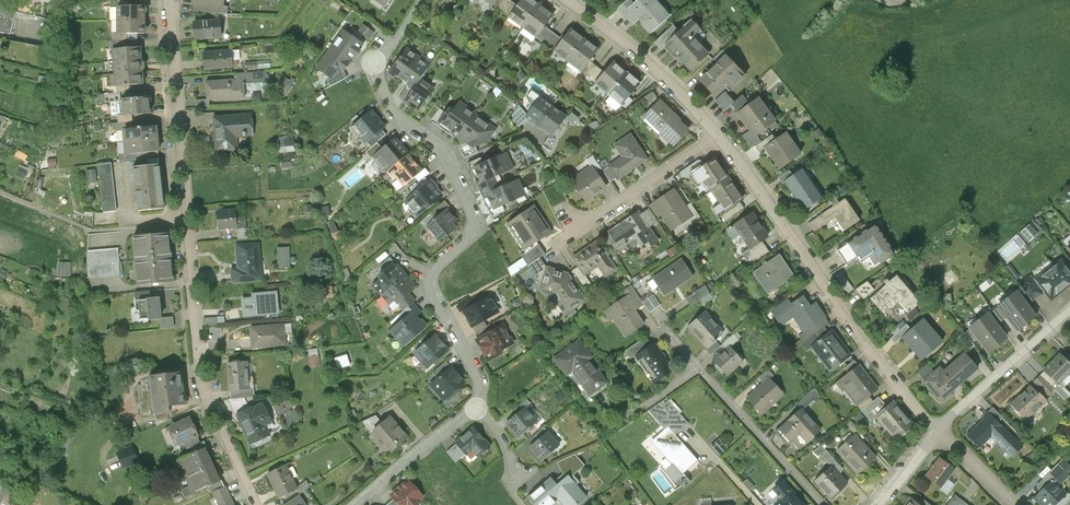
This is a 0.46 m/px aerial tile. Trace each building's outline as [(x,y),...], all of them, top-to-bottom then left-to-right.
[(492,4),(498,9),(505,0),(495,0),(492,4)] [(511,0),(505,0),(498,9),(508,16),(517,5),(511,0)] [(508,16),(522,27),(539,5),(533,0),(520,0),(517,5),(508,16)] [(617,9),(629,22),(635,16),(633,13),(636,11),(631,5),(632,5),(628,0),(627,0),(617,9)] [(653,0),(637,0),(632,5),(631,5),(636,11),(633,13),(635,16),(651,33),(665,20),(660,14),(663,11),(653,0)] [(7,16),(8,9),(0,4),(0,13),(7,16)] [(552,15),(539,5),(522,27),(535,37),(544,26),(552,15)] [(128,7),(118,7),(118,8),(118,21),(144,20),(144,15),(147,12),(147,9),(144,7),(128,7)] [(10,34),(17,11),(8,9),(7,16),(0,13),(0,32),(10,34)] [(144,20),(118,21),(118,34),(127,34),(145,34),(147,32),(147,29),(144,26),(144,20)] [(219,20),(194,23),(195,39),(197,39),(221,37),(219,20)] [(679,31),(666,43),(667,44),(691,70),(708,54),(692,37),(700,29),(691,20),(679,31)] [(374,32),(363,24),(359,30),(370,37),(374,32)] [(674,25),(654,43),(661,50),(667,44),(666,43),(679,31),(674,25)] [(552,32),(544,26),(535,37),(543,43),(552,32)] [(562,39),(553,51),(567,62),(584,39),(570,28),(562,39)] [(344,30),(333,47),(353,60),(365,44),(344,30)] [(562,39),(552,32),(543,43),(553,51),(562,39)] [(584,39),(567,62),(581,73),(590,61),(599,50),(584,39)] [(113,41),(110,41),(111,51),(113,50),(125,49),(124,41),(113,41)] [(333,47),(318,67),(330,76),(333,77),(338,70),(344,74),(353,60),(333,47)] [(125,49),(113,50),(114,62),(141,59),(140,48),(125,49)] [(401,80),(416,58),(417,56),(406,48),(388,75),(394,79),(396,77),(401,80)] [(723,49),(713,59),(717,63),(725,56),(727,54),(723,49)] [(231,50),(203,53),(204,68),(232,65),(231,50)] [(717,63),(700,80),(714,95),(726,82),(731,88),(744,76),(725,56),(717,63)] [(429,66),(416,58),(401,80),(406,84),(405,86),(412,90),(421,77),(429,66)] [(141,59),(114,62),(115,75),(143,72),(141,59)] [(597,67),(590,61),(581,73),(588,78),(597,67)] [(255,62),(245,63),(246,70),(255,69),(255,62)] [(605,73),(595,84),(607,95),(608,94),(626,73),(614,63),(605,73)] [(605,73),(597,67),(588,78),(595,84),(605,73)] [(346,78),(344,74),(338,70),(333,77),(330,76),(327,80),(330,86),(346,78)] [(263,71),(235,74),(236,80),(236,84),(244,83),(264,82),(263,71)] [(143,72),(115,75),(117,87),(129,86),(144,85),(143,72)] [(640,85),(627,73),(626,73),(608,94),(621,105),(621,104),(630,94),(631,95),(634,92),(640,85)] [(404,101),(418,112),(436,88),(421,77),(412,90),(404,101)] [(290,81),(284,78),(281,84),(289,89),(295,79),(292,78),(290,81)] [(224,81),(206,82),(207,99),(207,100),(209,100),(245,97),(244,83),(236,84),(236,80),(224,81)] [(630,94),(621,104),(627,109),(635,99),(633,97),(637,94),(634,92),(631,95),(630,94)] [(726,92),(716,101),(724,110),(731,105),(734,102),(726,92)] [(117,94),(104,95),(105,105),(122,103),(121,93),(117,94)] [(744,98),(742,94),(734,102),(731,105),(738,113),(753,102),(748,95),(744,98)] [(553,107),(539,97),(527,115),(525,117),(528,119),(539,127),(553,107)] [(149,98),(123,100),(125,116),(133,116),(151,114),(150,104),(151,102),(151,99),(149,98)] [(207,99),(195,100),(196,108),(200,107),(209,107),(209,100),(207,100),(207,99)] [(753,102),(738,113),(755,137),(775,122),(758,99),(753,102)] [(660,100),(642,118),(673,149),(691,130),(660,100)] [(460,104),(453,113),(449,110),(447,114),(439,109),(431,121),(452,136),(458,139),(475,115),(460,104)] [(518,127),(528,119),(525,117),(527,115),(518,106),(510,118),(518,127)] [(566,117),(553,107),(539,127),(550,135),(552,136),(566,117)] [(371,111),(355,125),(356,125),(351,129),(357,136),(358,135),(366,144),(367,143),(382,130),(385,127),(371,111)] [(201,114),(197,114),(198,127),(216,126),(216,119),(215,113),(201,114)] [(475,115),(458,139),(457,140),(463,144),(459,146),(464,158),(478,152),(477,151),(475,146),(485,141),(489,136),(487,135),(491,130),(488,125),(475,115)] [(251,116),(216,119),(216,126),(218,150),(235,148),(234,135),(252,133),(251,116)] [(133,122),(119,124),(120,131),(128,131),(128,130),(134,130),(133,122)] [(134,130),(128,130),(128,131),(130,142),(157,139),(156,127),(134,130)] [(382,130),(367,143),(371,148),(377,143),(386,135),(382,130)] [(772,134),(755,146),(759,153),(765,149),(765,148),(776,140),(772,134)] [(776,140),(765,148),(765,149),(780,169),(800,155),(785,134),(776,140)] [(552,136),(550,135),(543,146),(553,153),(561,143),(552,136)] [(293,136),(277,137),(278,152),(294,151),(293,136)] [(647,160),(630,136),(615,146),(623,157),(608,167),(609,168),(616,179),(617,180),(629,172),(628,170),(637,164),(639,166),(647,160)] [(130,142),(128,142),(129,154),(130,155),(159,152),(157,139),(130,142)] [(407,154),(395,140),(385,149),(383,147),(382,148),(378,151),(379,152),(373,157),(374,157),(387,172),(400,161),(407,154)] [(371,148),(366,152),(372,160),(374,157),(373,157),(379,152),(378,151),(382,148),(377,143),(371,148)] [(159,152),(130,155),(129,154),(120,155),(121,162),(159,158),(159,152)] [(387,172),(394,180),(397,178),(404,187),(415,177),(422,171),(407,154),(400,161),(387,172)] [(483,164),(481,158),(467,164),(479,191),(497,183),(494,177),(512,168),(508,160),(507,160),(504,162),(501,156),(499,157),(483,164)] [(601,169),(592,156),(586,160),(591,167),(595,173),(601,169)] [(701,167),(689,175),(689,176),(696,186),(705,180),(712,191),(729,179),(714,158),(701,167)] [(56,166),(55,160),(45,161),(42,172),(55,169),(55,166),(56,166)] [(697,160),(679,173),(684,180),(689,176),(689,175),(701,167),(697,160)] [(112,163),(98,164),(99,170),(100,182),(103,213),(117,212),(112,163)] [(148,166),(134,168),(139,212),(165,209),(160,165),(148,166)] [(591,167),(583,173),(585,175),(573,183),(585,201),(605,187),(595,173),(591,167)] [(27,171),(20,168),(16,176),(24,179),(27,171)] [(616,179),(609,168),(603,172),(610,183),(616,179)] [(424,169),(422,171),(415,177),(419,182),(425,177),(428,174),(424,169)] [(100,182),(99,170),(87,171),(89,183),(100,182)] [(789,170),(778,178),(783,184),(785,182),(784,182),(793,176),(789,170)] [(793,176),(784,182),(785,182),(804,209),(821,197),(802,170),(793,176)] [(419,182),(410,190),(414,195),(429,182),(425,177),(419,182)] [(729,179),(712,191),(726,211),(740,202),(743,200),(729,179)] [(497,183),(479,191),(491,217),(505,211),(502,205),(517,199),(516,198),(520,197),(517,191),(522,189),(518,180),(500,189),(497,183)] [(441,196),(429,182),(414,195),(407,202),(418,215),(426,208),(427,210),(434,203),(433,202),(441,196)] [(686,208),(674,191),(655,204),(654,204),(661,213),(672,231),(691,218),(692,217),(686,208)] [(859,220),(846,200),(840,204),(836,199),(830,203),(833,207),(820,215),(820,216),(809,223),(815,232),(826,224),(826,225),(835,219),(843,230),(859,220)] [(445,201),(430,214),(434,219),(446,209),(447,209),(450,207),(445,201)] [(726,211),(721,215),(725,222),(744,208),(740,202),(726,211)] [(661,213),(654,204),(655,204),(654,203),(648,207),(655,217),(661,213)] [(700,217),(691,204),(686,208),(692,217),(691,218),(694,221),(700,217)] [(329,207),(322,208),(324,216),(330,214),(329,207)] [(533,207),(508,224),(527,253),(538,245),(537,243),(551,234),(533,207)] [(434,219),(433,220),(433,221),(427,227),(439,241),(446,235),(448,237),(454,231),(450,227),(457,221),(447,209),(446,209),(434,219)] [(649,209),(639,216),(648,228),(658,221),(649,209)] [(236,210),(217,212),(219,229),(238,227),(238,230),(247,229),(245,218),(237,218),(236,210)] [(638,214),(609,234),(618,248),(636,236),(644,249),(656,241),(648,228),(639,216),(638,214)] [(752,214),(727,231),(733,240),(741,235),(751,249),(762,242),(768,237),(752,214)] [(1030,240),(1042,229),(1033,219),(1021,230),(1030,240)] [(339,232),(334,222),(332,223),(329,225),(337,240),(343,237),(340,231),(339,232)] [(609,234),(602,225),(597,228),(603,238),(609,234)] [(238,227),(219,229),(220,241),(239,239),(238,230),(238,227)] [(874,227),(837,252),(847,267),(858,259),(860,261),(874,251),(882,263),(894,255),(874,227)] [(169,234),(134,237),(136,261),(171,258),(169,234)] [(597,241),(573,258),(578,267),(584,275),(585,275),(598,266),(606,277),(616,270),(597,241)] [(751,249),(743,254),(749,263),(753,260),(754,263),(770,253),(762,242),(751,249)] [(258,244),(237,246),(239,274),(233,274),(233,282),(242,282),(242,281),(258,280),(257,264),(260,264),(258,244)] [(527,253),(521,256),(528,266),(540,258),(545,254),(538,245),(527,253)] [(289,247),(278,248),(279,267),(289,267),(289,247)] [(118,249),(89,251),(88,265),(118,262),(120,262),(118,249)] [(780,255),(753,273),(767,294),(794,276),(780,255)] [(171,258),(136,261),(138,287),(173,283),(171,258)] [(547,269),(540,258),(528,266),(536,277),(540,274),(543,280),(547,269)] [(509,268),(515,274),(524,264),(518,259),(509,268)] [(682,259),(653,279),(664,296),(693,276),(682,259)] [(1045,273),(1046,275),(1037,282),(1045,292),(1051,300),(1069,285),(1069,272),(1061,260),(1045,273)] [(118,262),(88,265),(87,278),(119,276),(118,262)] [(72,276),(72,263),(60,263),(59,276),(72,276)] [(392,264),(377,277),(380,281),(373,286),(381,296),(405,275),(396,265),(394,267),(392,264)] [(584,275),(578,267),(573,271),(585,289),(591,284),(585,275),(584,275)] [(547,269),(543,280),(540,290),(556,294),(568,313),(585,302),(567,275),(547,269)] [(405,275),(381,296),(389,305),(389,306),(393,311),(398,306),(399,306),(400,305),(398,303),(408,294),(413,290),(410,287),(413,285),(405,275)] [(873,291),(867,296),(884,316),(899,303),(909,314),(915,309),(921,304),(895,275),(889,281),(887,278),(881,283),(879,280),(870,288),(873,291)] [(1033,276),(1021,285),(1033,302),(1045,292),(1037,282),(1033,276)] [(870,288),(866,283),(856,291),(863,300),(867,296),(873,291),(870,288)] [(642,302),(631,286),(623,291),(626,297),(625,297),(635,311),(644,305),(642,302)] [(705,286),(686,298),(691,306),(709,293),(705,286)] [(151,291),(135,293),(136,301),(152,299),(151,291)] [(1035,316),(1016,292),(1007,299),(1026,323),(1035,316)] [(277,293),(254,295),(255,299),(243,300),(245,315),(267,313),(267,310),(278,309),(277,293)] [(408,294),(398,303),(400,305),(404,311),(413,303),(415,301),(408,294)] [(653,294),(642,302),(644,305),(649,312),(660,305),(653,294)] [(473,305),(473,306),(463,312),(472,327),(483,320),(498,312),(490,297),(478,303),(477,303),(476,303),(474,303),(474,304),(473,305)] [(625,297),(607,310),(625,337),(644,324),(635,311),(625,297)] [(522,304),(519,298),(513,302),(516,307),(522,304)] [(811,309),(803,298),(792,306),(775,318),(781,326),(793,317),(805,333),(825,319),(816,305),(811,309)] [(152,299),(136,301),(137,311),(140,311),(141,320),(160,318),(159,299),(152,299)] [(787,299),(771,311),(775,318),(792,306),(787,299)] [(1026,323),(1007,299),(998,306),(999,306),(1007,317),(1017,330),(1026,323)] [(404,311),(400,314),(404,319),(407,316),(411,321),(421,313),(413,303),(404,311)] [(1007,317),(999,306),(994,310),(1002,321),(1007,317)] [(919,314),(915,309),(909,314),(906,316),(910,321),(919,314)] [(1002,321),(994,310),(988,314),(996,325),(1002,321)] [(705,312),(688,327),(708,348),(716,341),(713,338),(722,330),(705,312)] [(421,313),(411,321),(407,316),(404,319),(391,331),(395,336),(395,340),(399,340),(404,345),(426,326),(422,321),(419,321),(416,317),(421,313)] [(988,314),(978,321),(997,345),(1006,338),(996,325),(988,314)] [(172,317),(160,318),(161,329),(173,328),(172,317)] [(800,337),(804,343),(824,329),(829,325),(825,319),(805,333),(800,337)] [(911,330),(903,337),(915,350),(915,349),(923,359),(941,343),(929,330),(930,328),(922,319),(911,330)] [(483,320),(472,327),(475,333),(477,332),(487,326),(483,320)] [(978,321),(969,327),(970,328),(978,339),(988,352),(997,345),(978,321)] [(487,326),(477,332),(480,339),(498,329),(494,322),(487,326)] [(906,324),(890,338),(895,343),(903,337),(911,330),(906,324)] [(284,325),(251,328),(253,347),(263,346),(263,345),(286,343),(284,325)] [(480,339),(479,340),(489,359),(501,352),(502,348),(513,342),(503,326),(498,329),(480,339)] [(978,339),(970,328),(964,333),(973,343),(978,339)] [(811,348),(819,342),(828,335),(824,329),(804,343),(802,345),(807,351),(811,348)] [(964,332),(957,337),(968,351),(975,346),(973,343),(964,333),(964,332)] [(412,352),(427,369),(449,350),(434,333),(412,352)] [(843,349),(831,333),(828,335),(819,342),(811,348),(830,372),(850,356),(844,348),(843,349)] [(733,334),(722,344),(727,349),(730,346),(731,347),(739,340),(733,334)] [(646,336),(625,351),(631,359),(636,356),(652,345),(646,336)] [(592,357),(580,341),(556,359),(567,374),(573,370),(590,394),(606,383),(589,359),(592,357)] [(708,348),(706,350),(710,355),(721,345),(716,341),(708,348)] [(652,345),(636,356),(654,384),(674,370),(655,342),(652,345)] [(727,349),(714,361),(727,375),(743,361),(731,347),(730,346),(727,349)] [(976,370),(963,355),(943,373),(956,388),(976,370)] [(1043,371),(1054,382),(1050,386),(1053,389),(1064,400),(1069,395),(1062,389),(1063,385),(1059,382),(1069,371),(1069,367),(1059,356),(1043,371)] [(319,366),(319,358),(310,358),(311,367),(319,366)] [(248,361),(229,363),(230,390),(250,389),(250,388),(248,361)] [(446,361),(433,373),(438,379),(451,368),(446,361)] [(853,362),(844,369),(849,375),(858,368),(853,362)] [(927,364),(917,373),(922,379),(932,371),(927,364)] [(438,379),(431,385),(444,400),(446,399),(447,400),(460,389),(458,387),(464,382),(451,368),(438,379)] [(849,375),(837,385),(843,392),(845,390),(858,406),(869,397),(877,391),(859,368),(858,368),(849,375)] [(943,373),(940,369),(924,382),(940,401),(956,388),(943,373)] [(768,370),(759,378),(763,383),(769,379),(773,376),(768,370)] [(1054,382),(1043,371),(1039,375),(1050,386),(1054,382)] [(181,373),(150,376),(155,414),(168,412),(170,412),(170,407),(185,405),(181,373)] [(1050,386),(1039,375),(1033,382),(1047,395),(1053,389),(1050,386)] [(769,379),(763,383),(747,398),(761,414),(769,406),(768,405),(773,401),(774,402),(783,394),(769,379)] [(1030,387),(1010,405),(1024,421),(1046,401),(1039,393),(1037,394),(1030,387)] [(250,389),(230,390),(231,398),(254,396),(254,388),(250,388),(250,389)] [(814,388),(797,404),(801,409),(803,411),(814,401),(815,403),(821,398),(814,388)] [(869,397),(858,406),(861,410),(862,411),(873,402),(869,397)] [(244,398),(228,399),(235,414),(249,408),(244,398)] [(526,398),(514,409),(518,414),(525,408),(531,403),(526,398)] [(873,402),(862,411),(871,424),(877,419),(877,418),(887,410),(878,399),(873,402)] [(897,402),(896,402),(887,410),(877,418),(877,419),(897,442),(917,426),(897,402)] [(265,403),(238,415),(250,442),(269,433),(263,421),(271,417),(265,403)] [(536,421),(525,408),(518,414),(507,424),(518,436),(536,421)] [(1003,418),(993,408),(988,413),(998,423),(1003,418)] [(801,409),(775,432),(788,446),(799,436),(806,444),(821,431),(803,411),(801,409)] [(685,426),(671,410),(665,415),(668,418),(661,424),(666,430),(673,437),(675,435),(685,426)] [(168,412),(155,414),(156,426),(169,420),(168,412)] [(987,412),(981,418),(983,419),(967,436),(979,448),(993,433),(1008,448),(1015,441),(1000,426),(1001,425),(998,423),(988,413),(987,412)] [(376,413),(364,420),(369,428),(381,421),(376,413)] [(200,436),(191,417),(174,425),(178,432),(173,434),(178,446),(184,443),(198,437),(200,436)] [(407,438),(389,417),(375,430),(393,450),(407,438)] [(544,427),(534,435),(538,440),(548,432),(544,427)] [(490,446),(474,428),(456,443),(456,444),(465,454),(466,455),(472,449),(478,456),(490,446)] [(673,437),(666,430),(652,441),(675,467),(669,472),(676,480),(698,460),(675,435),(673,437)] [(559,445),(548,432),(538,440),(530,447),(541,461),(559,445)] [(853,436),(837,452),(846,462),(848,460),(860,473),(875,460),(853,436)] [(198,437),(184,443),(187,449),(191,447),(201,443),(198,437)] [(201,443),(191,447),(194,453),(204,449),(207,448),(204,441),(201,443)] [(456,444),(447,452),(456,463),(465,454),(456,444)] [(842,468),(821,446),(813,453),(819,458),(821,456),(831,467),(831,466),(837,472),(842,468)] [(139,461),(133,448),(118,455),(124,468),(139,461)] [(194,453),(178,460),(182,468),(185,466),(189,476),(211,466),(204,449),(194,453)] [(575,454),(557,462),(562,474),(573,475),(585,465),(575,454)] [(110,469),(122,464),(118,455),(107,460),(110,469)] [(955,469),(939,458),(925,478),(940,489),(955,469)] [(1057,464),(1063,470),(1066,474),(1069,470),(1069,466),(1062,459),(1058,463),(1057,464)] [(1057,464),(1049,473),(1054,478),(1063,470),(1057,464)] [(285,465),(268,474),(280,497),(296,489),(297,489),(297,488),(285,465)] [(211,466),(189,476),(193,484),(190,486),(191,487),(194,494),(209,487),(219,482),(219,481),(211,466)] [(837,472),(831,466),(831,467),(816,481),(832,498),(847,484),(837,472)] [(1034,497),(1042,504),(1055,504),(1060,499),(1061,498),(1054,490),(1057,487),(1058,487),(1069,476),(1066,474),(1063,470),(1054,478),(1052,481),(1051,480),(1042,489),(1034,497)] [(1054,478),(1049,473),(1037,484),(1042,489),(1051,480),(1052,481),(1054,478)] [(321,478),(318,474),(312,478),(315,483),(321,478)] [(573,475),(562,474),(554,481),(550,477),(527,497),(534,504),(553,504),(556,503),(554,500),(556,498),(562,504),(577,504),(587,497),(576,485),(579,482),(573,475)] [(747,479),(742,484),(750,492),(755,488),(747,479)] [(219,482),(209,487),(211,492),(212,493),(213,492),(225,487),(221,480),(219,481),(219,482)] [(307,481),(297,488),(297,489),(296,489),(299,495),(307,489),(311,487),(307,481)] [(404,485),(403,484),(395,491),(396,492),(391,496),(394,499),(395,500),(394,503),(396,504),(417,504),(417,503),(416,502),(421,497),(415,490),(416,489),(409,481),(404,485)] [(0,482),(0,503),(5,504),(10,504),(17,490),(0,482)] [(194,494),(191,487),(182,491),(186,498),(194,494)] [(213,492),(219,504),(233,504),(225,487),(213,492)] [(775,504),(803,504),(790,491),(775,504)] [(283,504),(306,504),(299,495),(283,504)] [(954,496),(947,504),(966,504),(954,496)]
